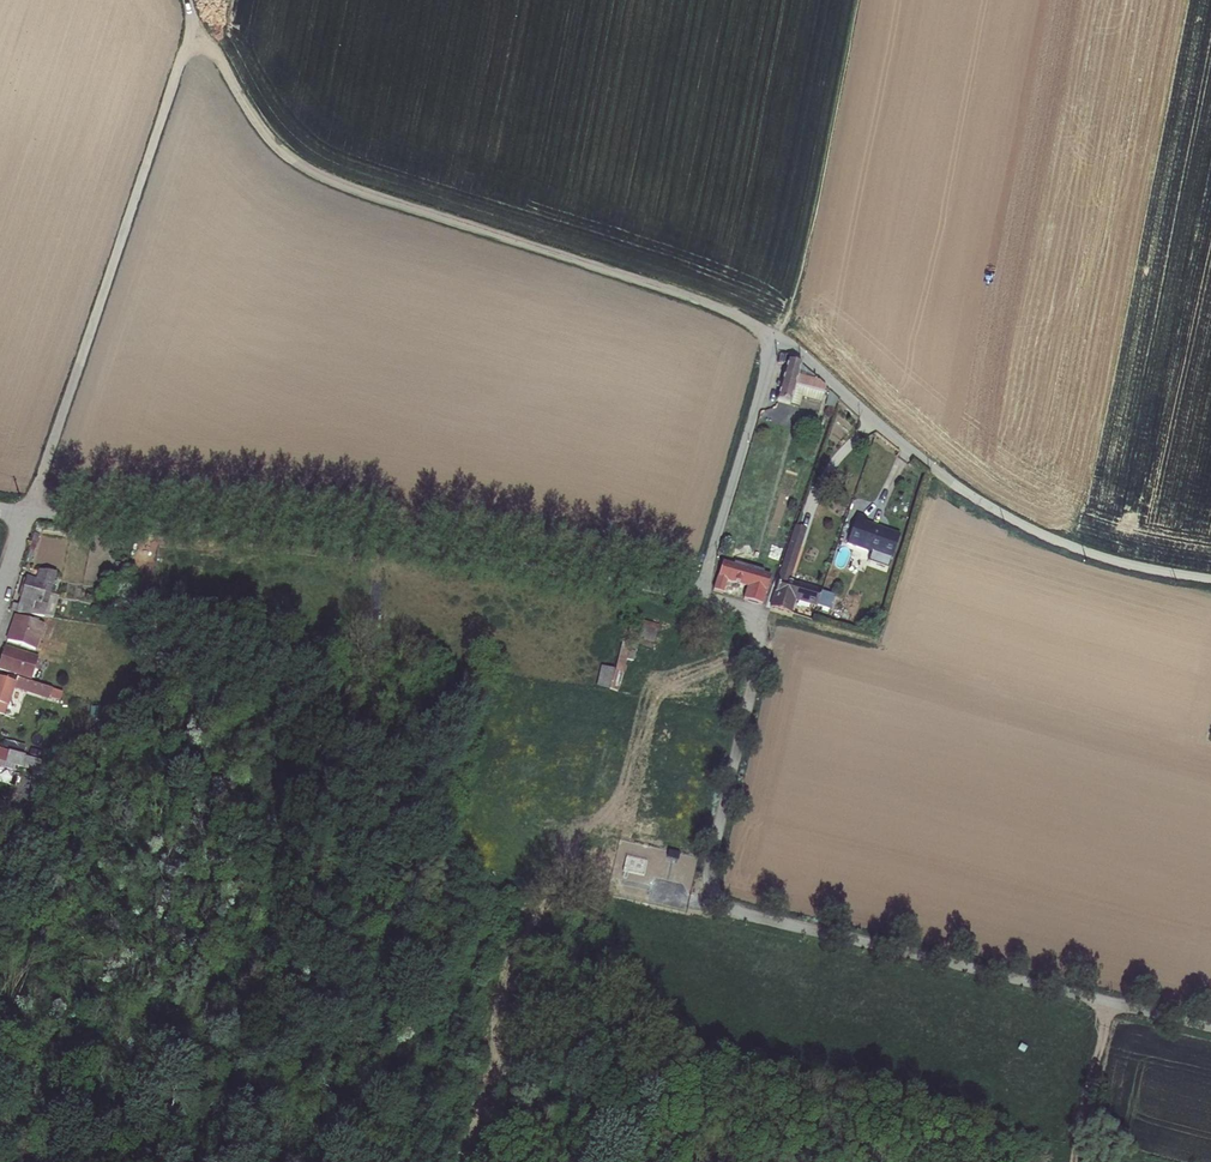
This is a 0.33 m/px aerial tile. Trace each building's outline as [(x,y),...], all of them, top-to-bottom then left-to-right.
[(796,402),(816,409),(821,388),(785,358),(773,404),(793,411),(796,402)] [(830,413),(835,400),(825,393),(820,410),(830,413)] [(870,528),(859,525),(850,551),(894,567),(901,544),(868,533),(870,528)] [(787,576),(775,611),(790,616),(793,617),(797,606),(801,591),(791,588),(793,580),(792,580),(801,552),(798,551),(806,528),(800,526),(783,575),(787,576)] [(769,581),(767,581),(768,578),(764,576),(763,580),(720,568),(713,593),(723,596),(727,583),(747,589),(746,595),(764,600),(769,581)] [(44,584),(28,578),(18,605),(35,612),(44,584)] [(801,591),(797,606),(821,613),(826,598),(801,591)] [(826,598),(821,613),(831,616),(836,601),(826,598)] [(33,621),(14,615),(6,639),(25,645),(33,621)] [(635,638),(655,642),(659,624),(639,620),(635,638)] [(616,669),(600,666),(596,687),(620,691),(626,660),(633,662),(636,647),(620,644),(616,669)] [(3,647),(0,658),(0,666),(16,672),(22,654),(3,647)] [(13,677),(12,682),(0,678),(0,714),(2,714),(11,687),(39,696),(42,686),(13,677)] [(6,740),(4,749),(24,753),(26,745),(6,740)] [(0,750),(0,762),(13,767),(29,772),(32,761),(0,750)] [(11,775),(13,767),(0,762),(0,771),(11,775)]
